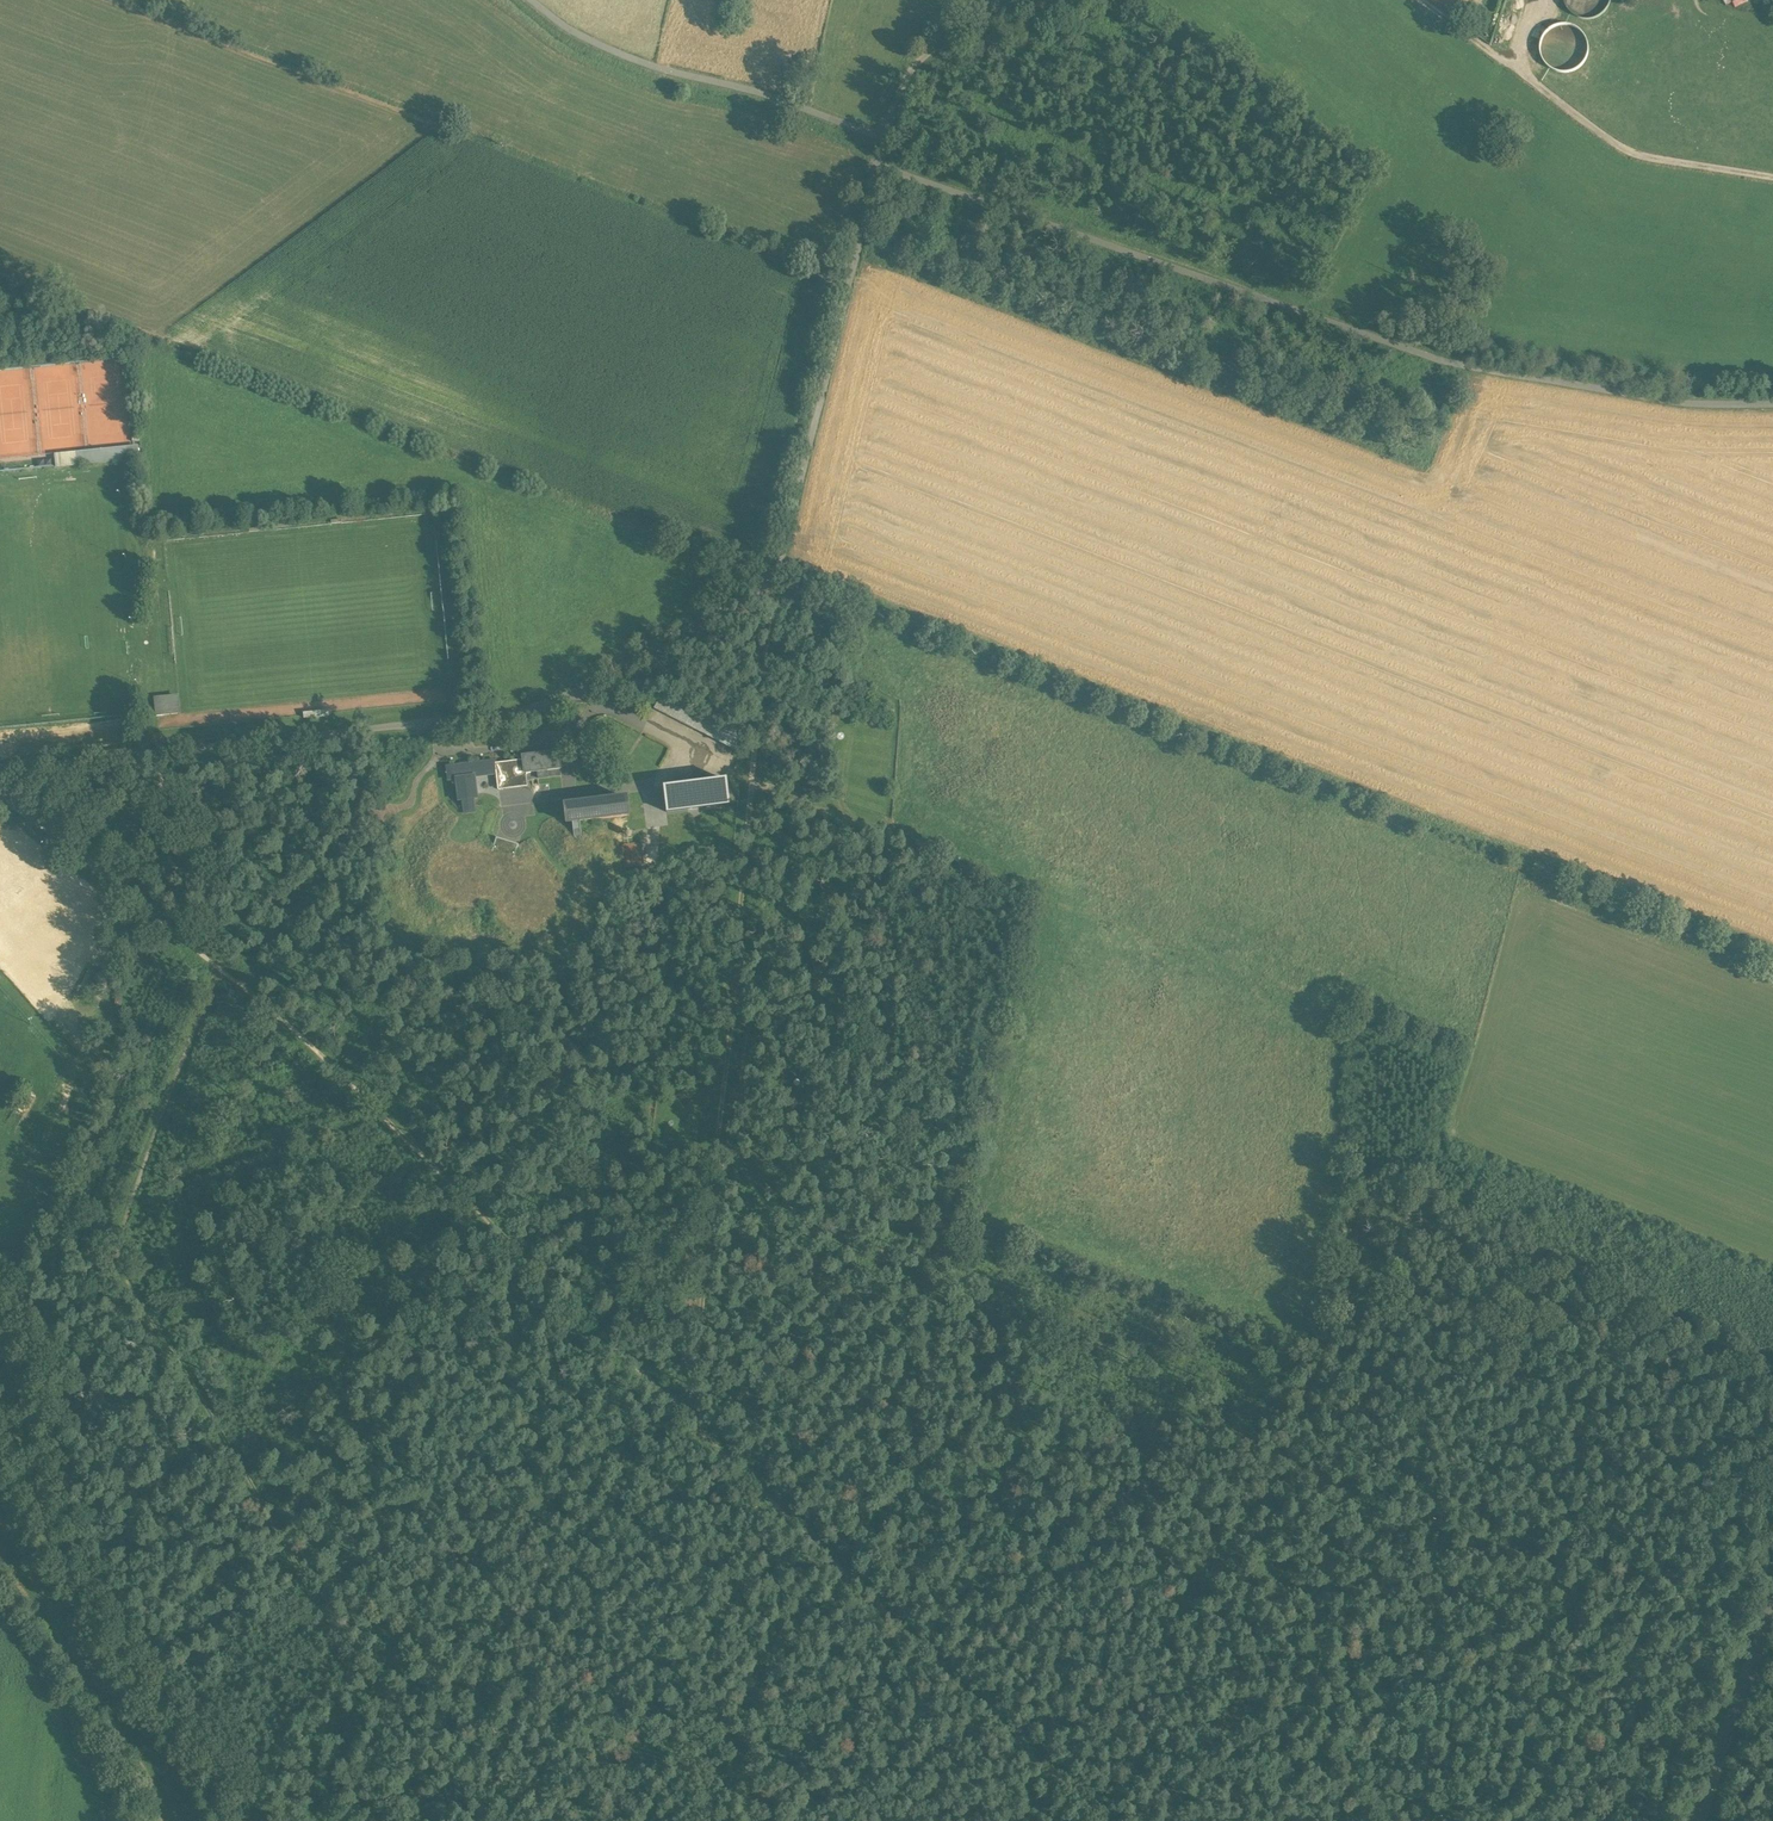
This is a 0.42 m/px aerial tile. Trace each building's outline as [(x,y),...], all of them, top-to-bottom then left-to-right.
[(1610,0),(1564,0),(1565,6),(1570,13),(1578,19),(1587,20),(1596,18),(1604,13),(1609,5),(1610,0)] [(1586,58),(1588,49),(1586,40),(1581,32),(1573,27),(1564,25),(1554,27),(1547,32),(1542,40),(1540,49),(1542,58),(1547,66),(1555,71),(1564,73),(1573,71),(1581,66),(1586,58)] [(128,450),(107,452),(108,461),(86,464),(87,464),(138,459),(137,445),(136,445),(136,448),(133,449),(133,451),(129,451),(128,450)] [(704,709),(664,687),(653,708),(693,730),(704,709)] [(158,715),(184,714),(183,695),(157,696),(158,715)] [(744,730),(704,709),(693,730),(732,751),(744,730)] [(558,752),(523,757),(523,762),(524,773),(538,772),(539,779),(547,778),(546,771),(560,769),(558,752)] [(302,756),(292,756),(292,770),(302,770),(302,756)] [(495,761),(446,767),(447,781),(455,781),(455,779),(474,777),(474,778),(496,775),(495,765),(495,761)] [(523,762),(495,765),(496,775),(498,790),(526,786),(525,780),(524,773),(523,762)] [(560,769),(546,771),(547,778),(561,776),(560,769)] [(538,772),(524,773),(525,780),(539,779),(538,772)] [(474,777),(455,779),(455,781),(457,803),(461,802),(463,815),(474,814),(473,801),(476,800),(474,778),(474,777)] [(625,798),(565,806),(567,824),(573,823),(575,837),(576,839),(577,839),(578,840),(579,840),(581,839),(581,838),(582,837),(580,822),(628,816),(625,798)] [(518,846),(496,839),(492,852),(503,856),(514,859),(518,846)] [(640,843),(621,846),(624,868),(643,866),(640,843)] [(86,1014),(93,1007),(84,998),(77,1006),(86,1014)]
